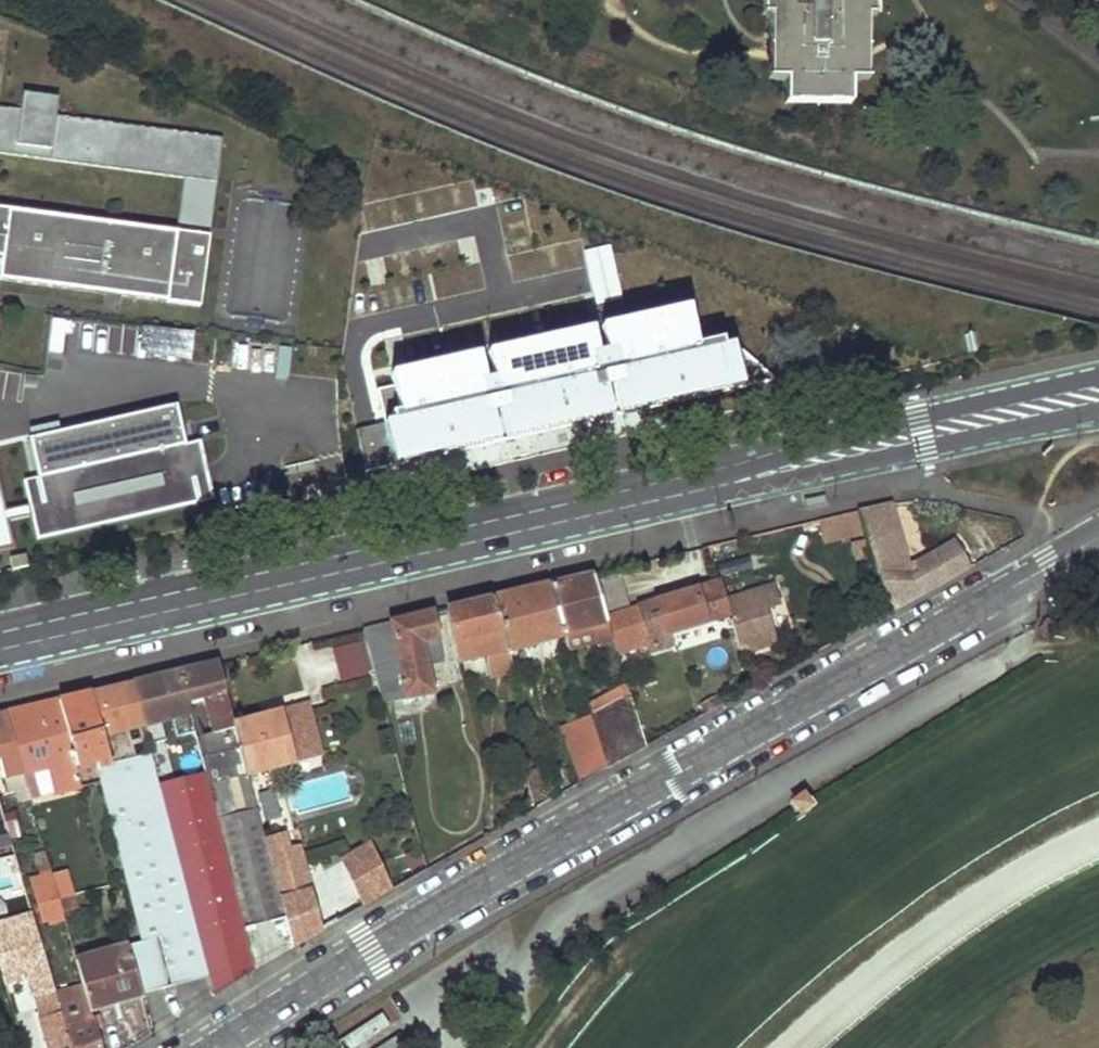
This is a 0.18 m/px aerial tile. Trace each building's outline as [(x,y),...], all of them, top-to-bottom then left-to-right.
[(769,19),(776,19),(776,82),(786,82),(786,105),(850,106),(850,83),(859,82),(860,19),(867,19),(866,0),(770,0),(769,19)] [(867,19),(860,19),(859,82),(868,82),(867,19)] [(23,94),(21,111),(17,147),(53,151),(57,117),(59,98),(23,94)] [(0,108),(0,154),(51,161),(53,151),(17,147),(21,111),(0,108)] [(224,138),(57,117),(51,161),(183,177),(218,182),(224,138)] [(218,182),(183,177),(176,233),(211,237),(218,182)] [(0,209),(0,280),(201,308),(211,237),(176,233),(0,209)] [(698,348),(691,311),(394,378),(403,415),(392,417),(393,425),(385,427),(396,468),(777,382),(734,341),(698,348)] [(288,372),(291,351),(250,345),(247,366),(288,372)] [(34,479),(20,482),(33,541),(209,503),(197,444),(182,447),(174,408),(26,439),(34,479)] [(886,508),(853,516),(860,538),(887,617),(966,573),(951,548),(912,569),(913,576),(907,579),(887,508),(886,508)] [(853,516),(818,524),(823,547),(860,538),(853,516)] [(21,555),(6,558),(8,569),(23,565),(21,555)] [(567,582),(547,587),(563,639),(564,643),(592,636),(594,644),(595,648),(609,643),(588,577),(567,582)] [(512,595),(490,600),(505,654),(563,639),(547,587),(512,595)] [(714,588),(636,611),(649,655),(668,649),(665,637),(724,620),(721,608),(714,588)] [(771,592),(721,608),(724,620),(738,661),(774,650),(764,618),(778,613),(771,592)] [(490,600),(441,612),(454,665),(483,660),(506,655),(505,654),(490,600)] [(427,615),(359,631),(378,705),(428,696),(421,669),(439,666),(427,615)] [(592,636),(564,643),(567,652),(594,644),(592,636)] [(357,640),(331,646),(339,678),(365,672),(357,640)] [(506,655),(483,660),(487,680),(511,674),(506,655)] [(191,670),(172,674),(181,707),(198,703),(210,737),(191,743),(199,773),(238,930),(280,921),(259,843),(242,778),(231,735),(229,728),(214,665),(191,670)] [(160,677),(127,685),(138,729),(145,757),(153,785),(168,781),(164,765),(158,743),(161,742),(156,724),(168,721),(172,739),(175,739),(180,761),(184,777),(199,773),(191,743),(181,707),(172,674),(160,677)] [(106,690),(89,694),(105,760),(107,767),(110,767),(128,762),(119,733),(138,729),(127,685),(106,690)] [(623,689),(585,709),(588,719),(604,771),(642,750),(623,689)] [(70,699),(53,702),(72,773),(72,777),(83,773),(72,736),(83,733),(91,763),(105,760),(89,694),(70,699)] [(712,701),(699,708),(704,717),(717,710),(712,701)] [(25,709),(1,714),(18,775),(23,790),(26,803),(34,801),(28,776),(45,772),(50,796),(76,789),(72,777),(72,773),(53,702),(25,709)] [(302,711),(279,716),(293,766),(315,760),(302,711)] [(18,775),(1,714),(0,715),(0,780),(18,775)] [(279,716),(229,728),(231,735),(242,778),(293,766),(279,716)] [(588,719),(557,730),(578,785),(604,771),(588,719)] [(168,721),(156,724),(161,742),(172,739),(168,721)] [(128,762),(110,767),(167,989),(203,980),(203,978),(153,785),(145,757),(128,762)] [(105,760),(91,763),(93,771),(107,767),(105,760)] [(180,761),(164,765),(168,781),(184,777),(180,761)] [(107,767),(93,771),(96,784),(139,945),(124,950),(136,997),(167,989),(110,767),(107,767)] [(526,774),(534,802),(549,798),(541,770),(526,774)] [(199,773),(184,777),(232,969),(236,983),(249,974),(238,930),(199,773)] [(184,777),(168,781),(217,974),(232,969),(184,777)] [(168,781),(153,785),(203,978),(217,974),(168,781)] [(96,784),(76,789),(124,950),(139,945),(96,784)] [(23,790),(11,793),(14,807),(26,803),(23,790)] [(816,807),(805,793),(792,804),(800,814),(816,807)] [(297,890),(303,888),(297,867),(299,867),(295,851),(284,854),(281,838),(259,843),(280,921),(288,951),(316,934),(304,894),(298,895),(297,890)] [(332,865),(359,909),(388,892),(362,847),(332,865)] [(40,890),(30,893),(39,927),(44,925),(60,920),(59,917),(54,899),(53,896),(44,863),(43,861),(33,863),(39,885),(40,890)] [(40,890),(39,885),(29,887),(30,893),(40,890)] [(0,928),(0,985),(4,984),(37,975),(44,1003),(30,1006),(43,1047),(65,1047),(50,996),(27,918),(15,921),(19,936),(11,938),(8,926),(0,928)] [(60,920),(44,925),(46,931),(62,926),(60,920)] [(124,950),(73,963),(88,1014),(137,1001),(136,997),(124,950)] [(217,974),(203,978),(203,980),(208,1000),(236,983),(232,969),(217,974)] [(50,996),(65,1047),(96,1047),(91,1025),(90,1023),(74,1027),(64,993),(50,996)]
